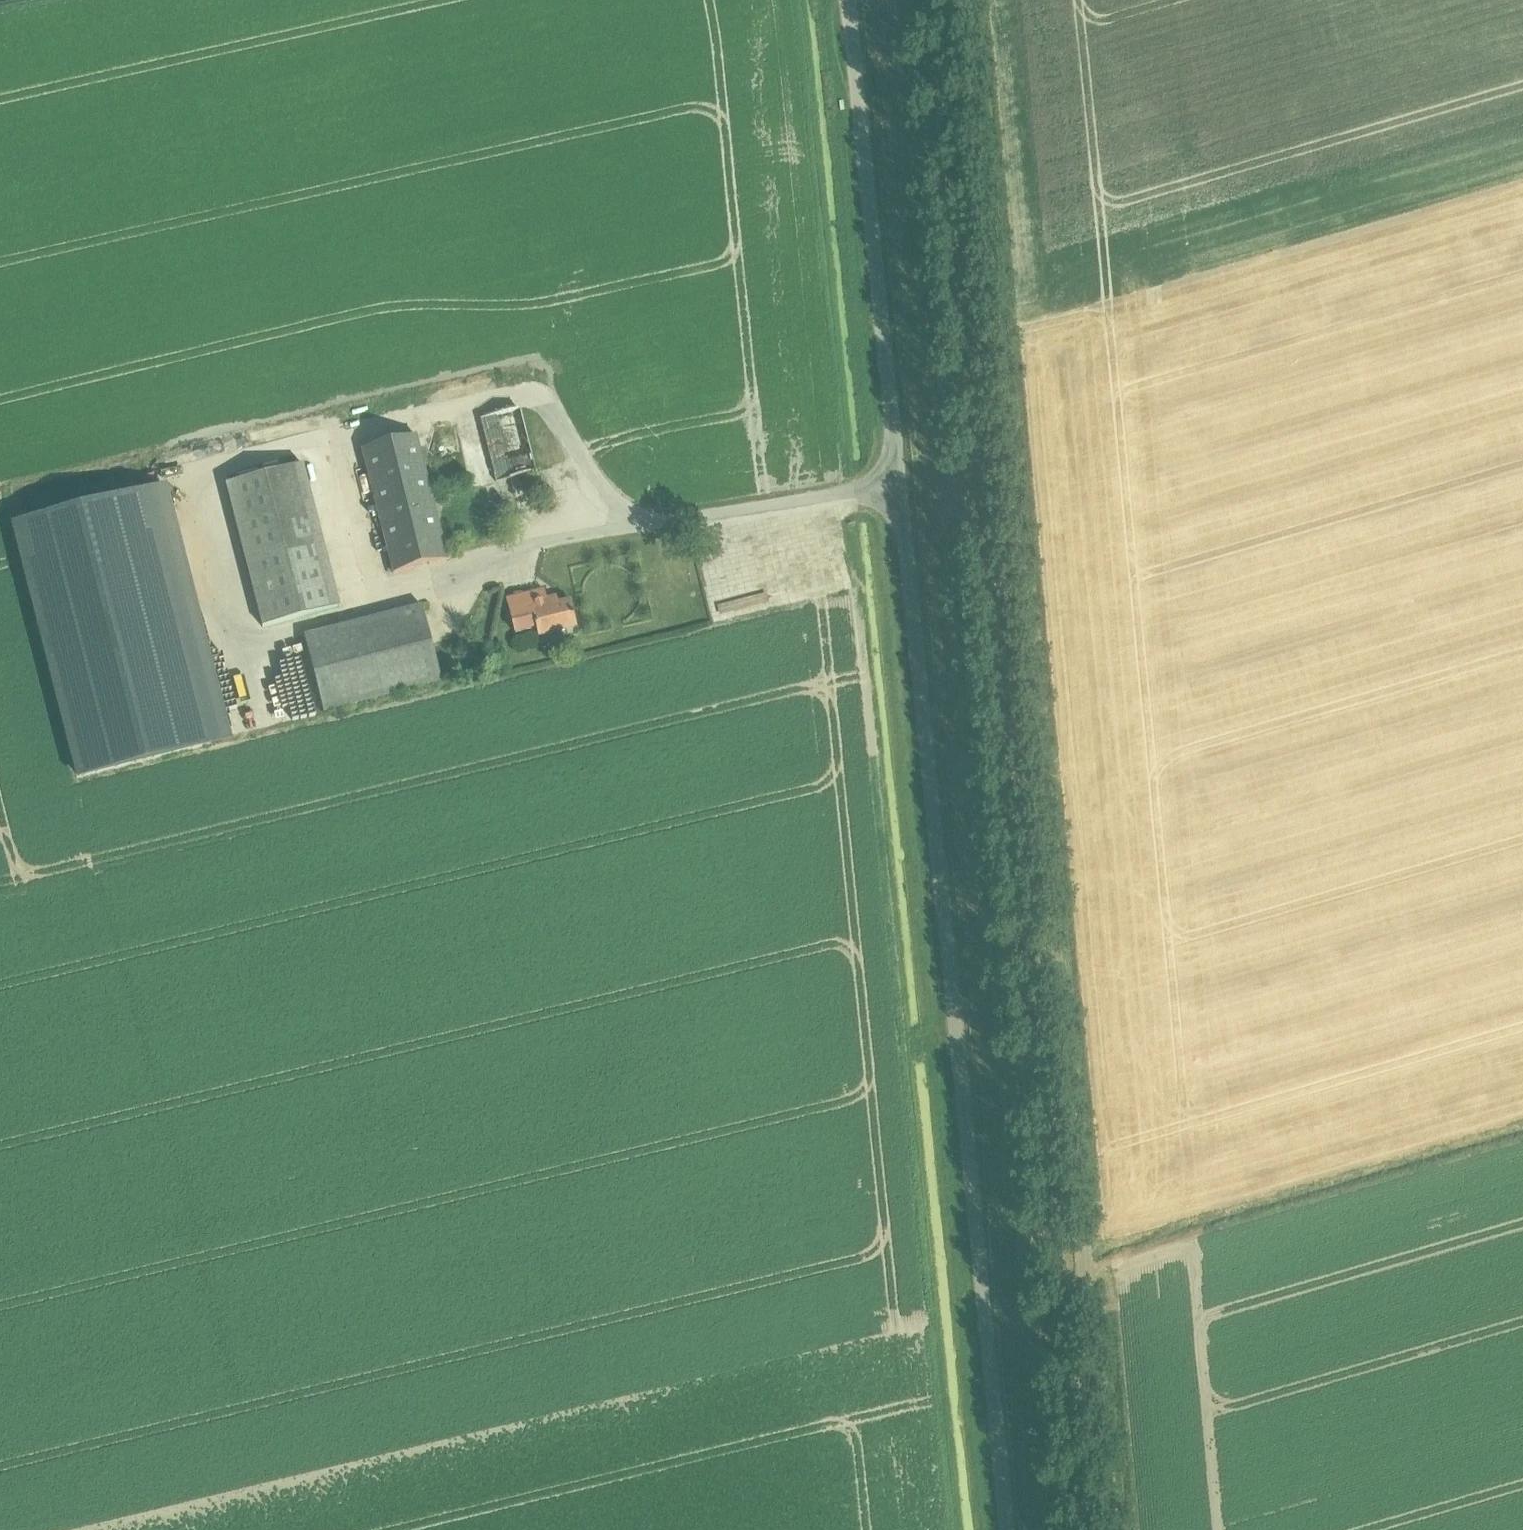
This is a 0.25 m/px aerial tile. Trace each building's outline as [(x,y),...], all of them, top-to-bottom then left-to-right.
[(443,417),(360,438),(360,439),(363,450),(371,480),(371,481),(379,513),(384,533),(390,556),(425,547),(467,536),(494,529),(546,516),(536,478),(527,441),(520,413),(516,398),(479,408),(443,417)] [(226,484),(262,627),(339,608),(303,464),(226,484)] [(12,524),(78,780),(231,741),(166,484),(12,524)] [(543,591),(528,594),(531,605),(509,610),(515,633),(536,628),(538,636),(575,627),(569,602),(557,605),(555,598),(545,600),(543,591)] [(422,605),(304,636),(323,713),(442,683),(422,605)] [(314,709),(290,627),(288,628),(303,680),(287,684),(296,714),(314,709)]
